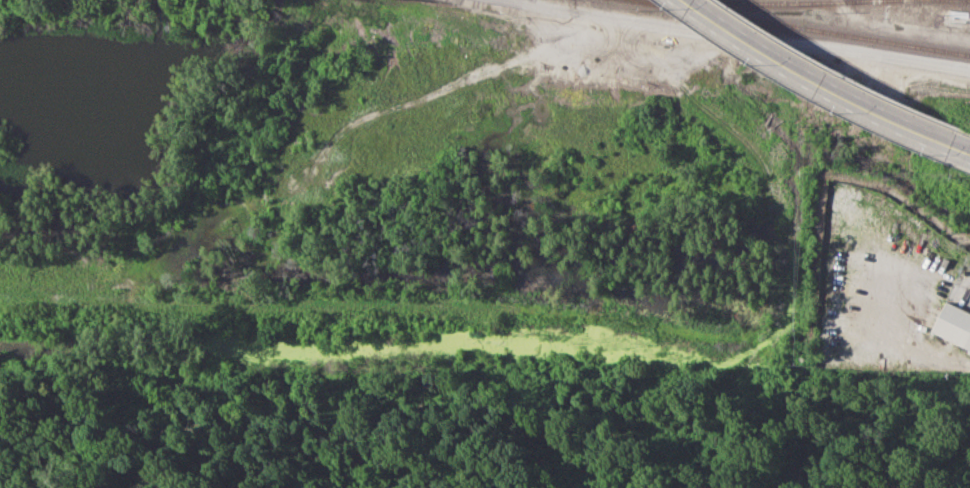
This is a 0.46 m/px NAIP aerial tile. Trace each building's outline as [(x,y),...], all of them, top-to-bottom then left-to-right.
[(947,300),(931,330),(969,349),(969,312),(947,300)]
